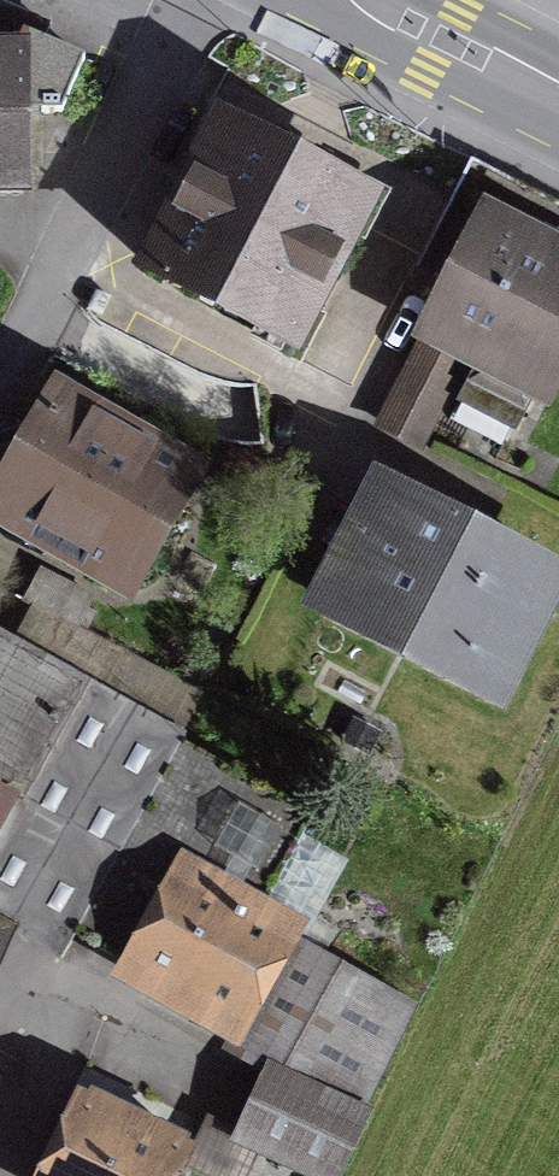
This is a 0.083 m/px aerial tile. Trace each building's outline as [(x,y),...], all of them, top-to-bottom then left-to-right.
[(26,181),(25,113),(63,113),(85,59),(43,42),(37,57),(0,57),(0,181),(26,181)] [(374,179),(197,94),(115,265),(292,350),(374,179)] [(474,191),(402,338),(551,410),(558,392),(558,232),(474,191)] [(40,363),(0,437),(0,531),(121,596),(200,450),(40,363)] [(360,455),(287,600),(500,706),(558,589),(558,554),(360,455)] [(0,636),(0,926),(17,936),(57,959),(69,938),(182,738),(0,636)] [(315,812),(182,738),(69,938),(240,1033),(294,938),(256,917),(315,812)] [(17,936),(0,926),(0,972),(17,936)] [(294,938),(240,1033),(261,1051),(231,1138),(309,1175),(345,1175),(421,1001),(294,938)] [(23,1175),(181,1175),(198,1141),(69,1080),(23,1175)]
